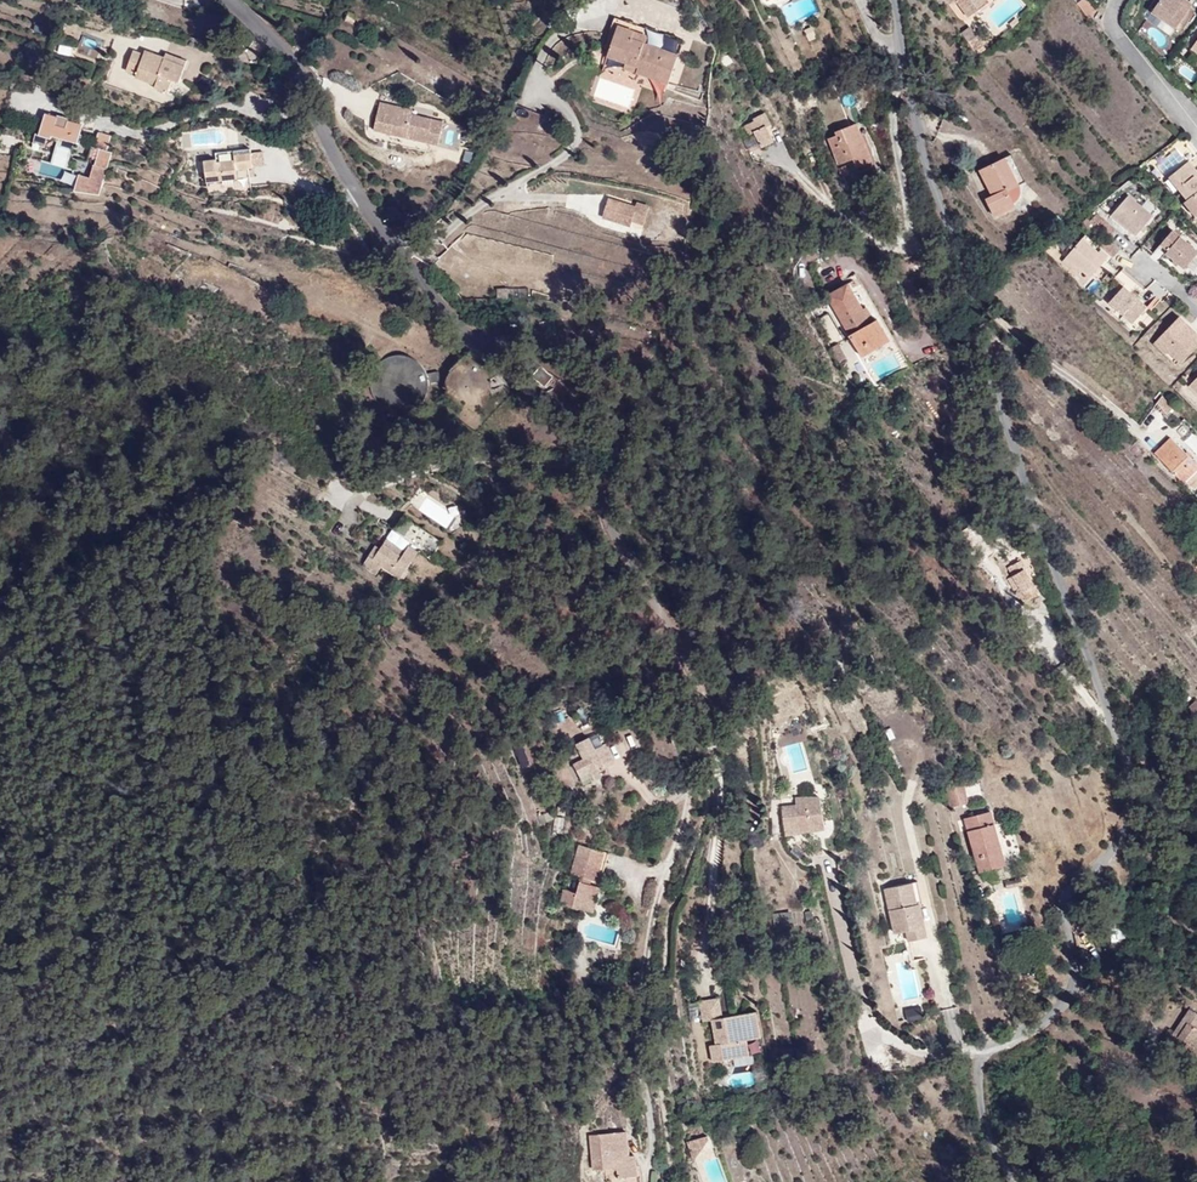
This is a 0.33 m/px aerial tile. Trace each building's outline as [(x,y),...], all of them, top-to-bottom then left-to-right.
[(947,6),(954,1),(968,17),(987,1),(987,0),(942,0),(947,6)] [(1088,0),(1082,0),(1077,4),(1087,17),(1096,11),(1088,0)] [(1193,10),(1185,5),(1181,10),(1170,2),(1166,0),(1161,0),(1149,19),(1176,36),(1179,32),(1190,15),(1193,10)] [(1179,0),(1171,0),(1170,2),(1181,10),(1185,5),(1179,0)] [(358,28),(363,18),(353,12),(347,23),(358,28)] [(1195,18),(1190,15),(1179,32),(1182,34),(1184,35),(1195,18)] [(678,85),(693,44),(623,18),(610,53),(630,60),(641,64),(639,70),(678,85)] [(977,54),(966,39),(956,46),(968,61),(977,54)] [(180,86),(187,69),(165,62),(166,58),(148,51),(145,56),(136,53),(129,69),(140,73),(137,81),(156,88),(155,92),(167,96),(172,84),(180,86)] [(187,69),(190,62),(169,54),(166,58),(165,62),(187,69)] [(639,70),(641,64),(630,60),(628,65),(639,70)] [(629,108),(635,90),(601,78),(594,96),(629,108)] [(423,143),(429,117),(410,113),(411,110),(381,103),(374,132),(423,143)] [(756,135),(762,150),(774,144),(766,128),(773,125),(767,114),(754,120),(755,123),(744,128),(749,139),(756,135)] [(42,117),(37,135),(33,134),(30,145),(42,148),(45,138),(55,141),(56,138),(60,139),(59,142),(57,149),(69,153),(72,143),(74,137),(77,138),(78,135),(80,128),(42,117)] [(435,145),(441,120),(429,117),(423,143),(435,145)] [(875,161),(859,123),(838,132),(839,136),(829,141),(841,168),(856,161),(859,167),(875,161)] [(105,170),(109,153),(104,152),(109,137),(96,133),(92,148),(97,150),(93,161),(92,166),(105,170)] [(1154,163),(1166,175),(1192,151),(1180,139),(1154,163)] [(235,153),(249,152),(251,150),(251,147),(249,146),(218,149),(216,152),(217,160),(236,157),(235,153)] [(92,148),(89,147),(85,159),(93,161),(97,150),(92,148)] [(238,177),(237,166),(250,164),(249,152),(235,153),(236,157),(217,160),(205,161),(207,181),(238,177)] [(1019,179),(1005,156),(999,159),(1014,183),(1019,179)] [(1014,183),(999,159),(975,174),(988,198),(983,201),(992,218),(1013,205),(1010,201),(1015,195),(1014,183)] [(252,175),(250,164),(237,166),(238,177),(252,175)] [(1183,166),(1165,182),(1180,201),(1196,186),(1196,182),(1183,166)] [(97,196),(104,173),(90,169),(87,179),(76,176),(71,193),(97,196)] [(1196,194),(1196,186),(1180,201),(1184,205),(1196,194)] [(666,218),(671,203),(656,198),(654,203),(626,191),(620,211),(649,221),(652,213),(666,218)] [(1184,205),(1181,207),(1194,221),(1196,218),(1196,194),(1184,205)] [(1151,215),(1127,195),(1107,217),(1131,238),(1151,215)] [(663,226),(666,218),(652,213),(649,221),(663,226)] [(1109,233),(1091,217),(1082,225),(1101,241),(1109,233)] [(1093,240),(1083,232),(1078,237),(1088,245),(1093,240)] [(1180,272),(1194,256),(1169,234),(1157,248),(1164,255),(1162,257),(1180,272)] [(1087,278),(1103,259),(1088,245),(1078,237),(1061,256),(1087,278)] [(1196,270),(1196,254),(1187,265),(1195,272),(1196,270)] [(1155,302),(1166,294),(1155,279),(1144,287),(1155,302)] [(896,341),(861,282),(832,300),(868,359),(896,341)] [(496,298),(508,299),(509,289),(497,288),(496,298)] [(1139,311),(1115,289),(1100,305),(1125,327),(1139,311)] [(1193,339),(1171,319),(1152,340),(1173,360),(1193,339)] [(845,340),(831,347),(838,362),(852,355),(845,340)] [(1173,360),(1152,340),(1146,347),(1167,367),(1173,360)] [(507,380),(496,369),(472,342),(450,368),(485,402),(507,380)] [(882,382),(903,369),(896,357),(874,369),(882,382)] [(437,382),(435,369),(422,371),(424,377),(423,384),(437,382)] [(558,380),(545,370),(537,381),(550,391),(558,380)] [(1185,390),(1196,401),(1196,376),(1185,390)] [(1171,440),(1153,457),(1184,486),(1196,473),(1196,467),(1171,440)] [(1137,441),(1128,449),(1143,464),(1150,456),(1144,450),(1145,449),(1137,441)] [(416,508),(444,528),(455,514),(426,493),(416,508)] [(415,523),(397,510),(390,521),(409,532),(415,523)] [(403,547),(384,535),(380,542),(398,554),(403,547)] [(399,579),(418,550),(406,542),(403,547),(398,554),(380,542),(378,545),(369,558),(364,554),(359,561),(377,574),(382,568),(399,579)] [(369,558),(378,545),(373,542),(364,554),(369,558)] [(1025,586),(1026,575),(1018,568),(1024,562),(1024,554),(1012,554),(1012,564),(1008,565),(1009,586),(1025,586)] [(1026,575),(1031,568),(1024,562),(1018,568),(1026,575)] [(610,763),(603,746),(593,750),(588,739),(575,744),(582,760),(571,764),(576,777),(588,772),(590,775),(601,770),(600,767),(610,763)] [(520,765),(529,763),(523,743),(514,746),(520,765)] [(590,775),(588,772),(576,777),(579,784),(591,779),(590,775)] [(961,802),(958,789),(946,792),(950,806),(961,802)] [(823,832),(820,802),(794,804),(795,816),(789,817),(791,835),(823,832)] [(1005,866),(991,810),(965,816),(979,872),(1005,866)] [(1014,864),(1009,844),(1000,846),(1005,866),(1014,864)] [(595,914),(604,886),(597,884),(606,853),(578,845),(569,875),(582,878),(578,894),(565,890),(561,904),(595,914)] [(578,894),(582,878),(569,875),(565,890),(578,894)] [(914,886),(886,892),(896,934),(907,932),(926,927),(921,906),(918,906),(914,886)] [(774,910),(773,924),(793,926),(794,912),(774,910)] [(929,938),(926,927),(907,932),(910,942),(929,938)] [(698,1001),(688,1002),(690,1019),(699,1018),(698,1001)] [(754,1042),(750,1015),(732,1018),(733,1023),(723,1024),(722,1019),(720,1002),(700,1004),(704,1026),(713,1024),(716,1046),(711,1047),(714,1065),(733,1063),(734,1071),(756,1068),(756,1059),(764,1057),(762,1040),(754,1042)] [(904,1008),(908,1021),(924,1017),(921,1004),(904,1008)] [(1190,1010),(1175,1037),(1191,1046),(1188,1052),(1196,1057),(1196,1014),(1190,1010)] [(762,1040),(758,1014),(750,1015),(754,1042),(762,1040)] [(1188,1052),(1186,1057),(1196,1062),(1196,1057),(1188,1052)] [(620,1180),(635,1178),(633,1157),(627,1158),(625,1134),(588,1137),(592,1171),(600,1171),(601,1181),(620,1180)] [(692,1171),(710,1148),(708,1143),(687,1150),(692,1171)]
